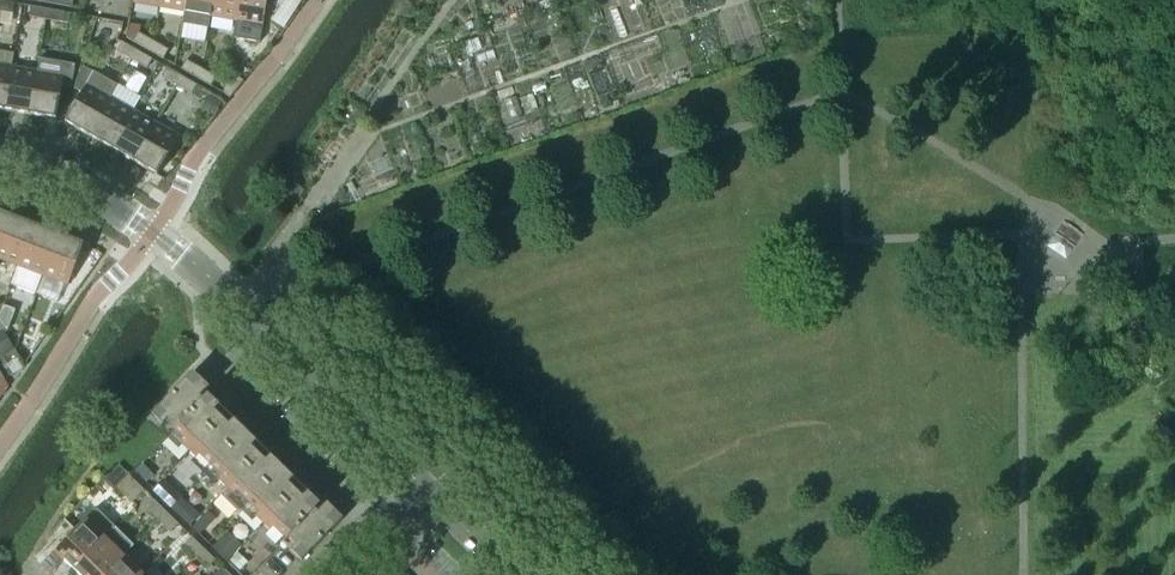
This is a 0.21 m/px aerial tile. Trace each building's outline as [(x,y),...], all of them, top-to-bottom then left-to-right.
[(73,0),(55,0),(54,5),(71,8),(73,0)] [(160,0),(133,0),(132,4),(159,8),(160,0)] [(187,0),(160,0),(159,8),(184,13),(187,0)] [(213,0),(187,0),(184,13),(182,25),(208,29),(210,17),(213,0)] [(239,0),(213,0),(210,17),(236,22),(239,0)] [(267,0),(239,0),(236,22),(262,27),(267,0)] [(14,4),(0,1),(0,12),(12,14),(14,4)] [(46,20),(48,10),(30,7),(29,17),(46,20)] [(63,23),(65,13),(48,10),(46,20),(63,23)] [(152,42),(138,33),(133,43),(147,51),(152,42)] [(168,51),(152,42),(147,51),(163,60),(168,51)] [(132,61),(137,52),(122,43),(116,52),(132,61)] [(152,60),(137,52),(132,61),(147,69),(152,60)] [(71,90),(75,66),(40,59),(37,72),(30,116),(56,120),(61,88),(71,90)] [(195,78),(200,69),(186,61),(181,70),(195,78)] [(12,67),(0,65),(0,110),(4,111),(12,67)] [(30,116),(37,72),(12,67),(4,111),(30,116)] [(182,77),(166,68),(161,78),(177,86),(182,77)] [(211,87),(216,78),(200,69),(195,78),(211,87)] [(88,137),(110,98),(117,86),(93,72),(65,124),(88,137)] [(229,100),(243,83),(229,72),(225,96),(229,100)] [(192,95),(197,86),(182,77),(177,86),(192,95)] [(132,111),(110,98),(88,137),(110,150),(132,111)] [(133,162),(155,124),(132,111),(110,150),(133,162)] [(157,176),(179,137),(155,124),(133,162),(157,176)] [(10,216),(0,213),(0,241),(10,216)] [(34,226),(10,216),(0,241),(0,260),(18,267),(34,226)] [(42,276),(57,235),(34,226),(18,267),(42,276)] [(68,286),(83,247),(83,245),(57,235),(42,276),(68,286)] [(19,358),(14,350),(0,358),(0,361),(3,367),(19,358)] [(24,368),(23,366),(19,358),(3,367),(9,377),(24,368)] [(319,515),(214,413),(198,396),(207,387),(193,373),(151,415),(226,489),(219,496),(238,514),(245,507),(301,562),(343,520),(328,506),(319,515)] [(143,491),(128,476),(116,488),(131,504),(143,491)] [(166,513),(154,502),(146,510),(158,522),(166,513)] [(115,528),(96,509),(40,566),(50,574),(57,568),(57,563),(61,558),(73,571),(115,528)] [(178,525),(166,513),(158,522),(170,533),(178,525)] [(134,546),(115,528),(73,571),(78,574),(105,574),(123,557),(134,546)] [(203,549),(191,538),(183,546),(195,558),(203,549)] [(215,561),(203,549),(195,558),(206,569),(215,561)] [(142,574),(123,557),(105,574),(142,574)]
